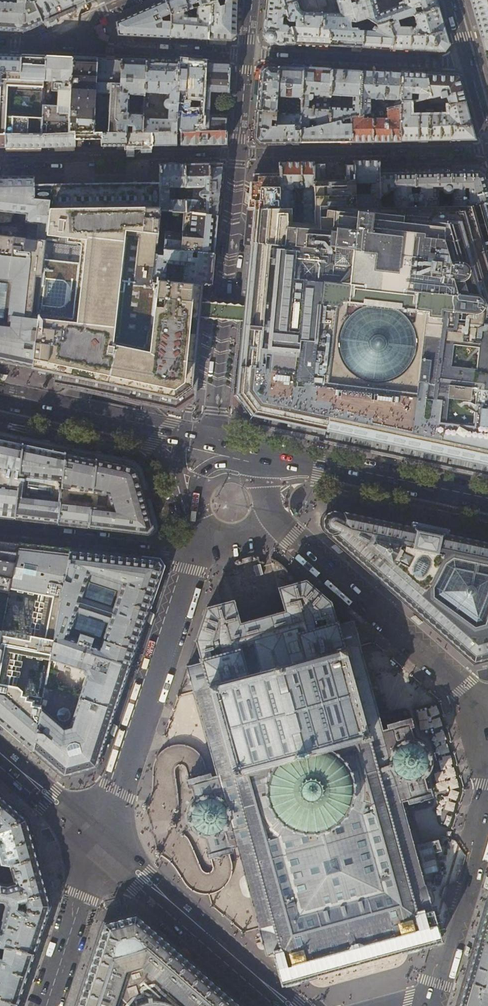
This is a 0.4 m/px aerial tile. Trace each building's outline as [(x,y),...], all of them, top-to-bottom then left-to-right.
[(13,2),(0,1),(0,30),(8,30),(24,31),(36,26),(42,23),(33,2),(32,0),(27,0),(13,0),(13,2)] [(37,0),(33,2),(42,23),(64,13),(85,4),(84,0),(37,0)] [(165,1),(171,14),(210,4),(208,0),(168,0),(165,1)] [(210,4),(208,40),(220,41),(230,41),(236,35),(237,16),(237,0),(223,0),(210,4)] [(266,12),(264,37),(269,43),(277,43),(295,44),(290,28),(287,29),(287,26),(285,25),(282,25),(283,17),(287,16),(283,0),(267,0),(266,12)] [(316,0),(300,0),(302,7),(306,11),(305,13),(301,13),(298,10),(295,0),(283,0),(287,16),(290,28),(295,44),(308,45),(329,46),(330,30),(322,30),(323,14),(320,14),(316,0)] [(320,14),(323,14),(322,30),(330,30),(329,46),(345,47),(362,47),(363,32),(358,32),(349,0),(336,0),(340,13),(339,15),(325,14),(323,8),(327,6),(325,0),(316,0),(320,14)] [(402,2),(398,4),(399,6),(378,14),(374,0),(349,0),(358,32),(363,32),(363,29),(369,28),(366,20),(367,20),(372,22),(372,27),(377,25),(387,22),(396,20),(406,17),(432,9),(438,8),(436,0),(402,0),(402,2)] [(474,13),(481,38),(487,38),(487,0),(471,0),(474,13)] [(144,10),(116,23),(119,35),(143,37),(170,38),(171,14),(165,1),(144,10)] [(208,40),(210,4),(171,14),(170,38),(189,39),(208,40)] [(432,9),(406,17),(409,24),(416,25),(414,28),(398,27),(396,20),(387,22),(391,35),(391,49),(412,50),(444,51),(449,45),(442,23),(438,8),(432,9)] [(387,22),(377,25),(377,29),(375,32),(371,32),(372,27),(369,28),(363,29),(363,32),(362,47),(375,48),(391,49),(391,35),(387,22)] [(6,147),(5,134),(41,134),(43,105),(44,82),(44,81),(45,56),(21,54),(0,53),(0,147),(6,147)] [(68,133),(72,57),(59,56),(45,56),(44,81),(44,82),(51,82),(51,91),(57,92),(56,106),(43,105),(41,134),(68,133)] [(85,57),(72,57),(68,133),(75,133),(75,139),(82,138),(102,138),(102,133),(93,133),(94,118),(95,94),(97,58),(85,57)] [(107,59),(97,58),(95,94),(110,94),(109,118),(94,118),(93,133),(102,133),(117,133),(121,59),(107,59)] [(133,60),(121,59),(117,133),(126,133),(127,132),(127,127),(132,127),(132,133),(142,132),(143,119),(143,114),(130,114),(128,112),(129,95),(144,96),(146,60),(133,60)] [(161,61),(146,60),(144,96),(144,97),(146,97),(146,93),(169,94),(169,99),(167,100),(165,101),(164,102),(164,104),(164,106),(165,107),(167,109),(168,109),(168,120),(143,119),(142,132),(151,132),(176,132),(176,145),(178,145),(181,145),(181,132),(176,128),(180,62),(161,61)] [(191,63),(180,62),(176,128),(181,132),(192,132),(192,126),(199,126),(202,63),(191,63)] [(202,63),(199,126),(199,132),(225,131),(225,130),(226,118),(211,118),(208,116),(210,92),(229,93),(230,83),(231,67),(231,66),(230,65),(218,64),(202,63)] [(260,86),(257,111),(276,112),(278,67),(272,67),(267,67),(261,71),(260,86)] [(291,68),(278,67),(276,112),(275,125),(293,125),(300,125),(302,68),(291,68)] [(318,69),(302,68),(300,125),(299,131),(308,129),(308,120),(313,120),(313,122),(315,123),(316,123),(316,127),(329,123),(329,109),(330,101),(331,70),(318,69)] [(345,70),(331,70),(330,101),(340,101),(341,96),(352,97),(352,110),(329,109),(329,123),(332,123),(350,118),(358,116),(361,71),(345,70)] [(377,72),(361,71),(358,116),(369,113),(369,99),(391,100),(391,108),(399,106),(401,73),(377,72)] [(413,74),(401,73),(399,106),(409,103),(420,101),(428,99),(431,98),(426,74),(413,74)] [(431,98),(428,99),(428,107),(437,106),(436,102),(440,100),(442,106),(448,106),(465,102),(461,87),(458,76),(441,75),(426,74),(431,98)] [(428,99),(420,101),(419,108),(428,107),(428,99)] [(465,102),(448,106),(448,116),(409,116),(409,103),(399,106),(399,141),(420,141),(454,140),(475,140),(468,114),(465,102)] [(399,141),(399,106),(391,108),(369,113),(358,116),(350,118),(351,142),(375,142),(399,141)] [(276,112),(257,111),(256,120),(254,138),(259,144),(272,143),(299,143),(299,131),(294,131),(293,125),(275,125),(276,112)] [(350,118),(332,123),(332,125),(329,125),(329,123),(316,127),(308,129),(299,131),(299,143),(325,142),(351,142),(350,118)] [(227,131),(225,131),(199,132),(192,132),(181,132),(181,145),(200,145),(226,144),(227,131)] [(151,145),(151,132),(142,132),(132,133),(127,132),(126,133),(126,146),(138,145),(151,145)] [(163,145),(176,145),(176,132),(151,132),(151,145),(163,145)] [(75,133),(68,133),(41,134),(5,134),(6,147),(46,147),(75,146),(75,139),(75,133)] [(126,146),(126,133),(117,133),(102,133),(102,138),(102,146),(113,146),(126,146)] [(296,162),(279,160),(279,174),(280,208),(290,208),(290,221),(313,223),(313,180),(313,164),(313,162),(296,162)] [(354,161),(354,179),(355,208),(378,207),(378,196),(379,171),(379,161),(365,161),(354,161)] [(185,164),(173,163),(159,164),(160,182),(160,210),(171,211),(183,212),(185,212),(185,164)] [(197,164),(185,164),(185,212),(189,213),(209,215),(209,163),(197,164)] [(215,163),(209,163),(209,215),(217,215),(221,175),(222,163),(215,163)] [(414,171),(414,204),(417,204),(417,207),(436,207),(436,190),(441,190),(441,191),(442,193),(445,194),(447,194),(449,192),(449,193),(450,193),(450,206),(476,205),(487,204),(487,186),(487,184),(484,174),(479,170),(448,170),(414,171)] [(386,171),(379,171),(378,196),(380,195),(380,194),(384,194),(385,194),(387,192),(387,190),(392,190),(392,207),(412,207),(412,204),(414,204),(414,171),(413,171),(393,171),(386,171)] [(253,184),(253,209),(254,209),(280,208),(279,174),(275,174),(269,174),(264,174),(262,174),(262,176),(261,176),(257,176),(257,178),(257,184),(253,184)] [(313,180),(313,223),(290,221),(290,208),(280,208),(254,209),(253,223),(249,265),(245,303),(244,311),(242,338),(239,362),(237,389),(236,393),(253,414),(256,415),(303,425),(374,440),(440,455),(487,465),(487,215),(487,211),(487,210),(487,204),(476,205),(450,206),(436,207),(417,207),(412,207),(392,207),(378,207),(355,208),(354,179),(343,179),(343,175),(340,175),(324,176),(324,180),(320,180),(313,180)] [(12,364),(31,368),(47,215),(48,208),(49,200),(34,199),(33,184),(34,176),(28,176),(5,177),(0,177),(0,210),(28,212),(28,219),(30,220),(28,236),(0,234),(0,362),(12,364)] [(48,184),(33,184),(34,199),(49,200),(48,208),(47,215),(31,368),(39,370),(62,375),(76,378),(98,382),(110,385),(150,394),(176,399),(185,392),(193,387),(193,381),(195,359),(198,336),(199,320),(200,307),(201,295),(202,284),(183,282),(164,280),(152,279),(155,248),(160,210),(160,182),(151,182),(142,182),(111,183),(86,183),(62,183),(48,184)] [(185,212),(183,212),(181,229),(177,232),(165,231),(163,249),(213,254),(215,233),(217,215),(209,215),(189,213),(185,212)] [(212,269),(213,254),(163,249),(155,248),(152,279),(164,280),(166,263),(184,265),(183,282),(202,284),(210,284),(212,269)] [(0,438),(0,517),(95,528),(115,530),(147,534),(152,528),(151,525),(145,501),(142,494),(137,472),(135,470),(132,467),(129,466),(114,462),(0,438)] [(151,499),(145,501),(151,525),(158,524),(151,499)] [(321,523),(322,526),(322,527),(324,531),(327,533),(330,534),(329,536),(347,552),(376,577),(416,612),(473,663),(487,659),(487,541),(446,531),(447,530),(446,530),(446,529),(443,528),(413,521),(413,522),(412,522),(412,523),(404,521),(361,512),(342,507),(342,509),(340,508),(336,507),(332,508),(330,509),(326,512),(324,513),(322,516),(321,520),(321,523)] [(2,630),(10,589),(18,543),(0,541),(0,638),(2,630)] [(18,543),(10,589),(39,594),(31,635),(2,630),(0,638),(0,721),(5,726),(33,750),(42,698),(15,692),(22,654),(50,660),(53,641),(70,549),(41,546),(18,543)] [(117,555),(70,549),(53,641),(129,667),(144,623),(152,597),(163,566),(158,559),(117,555)] [(421,930),(422,930),(418,918),(416,911),(419,910),(423,909),(424,909),(425,910),(428,909),(430,908),(429,905),(427,900),(426,896),(425,891),(424,888),(422,883),(400,799),(407,797),(408,801),(413,799),(413,798),(423,795),(423,797),(424,797),(431,796),(429,788),(426,788),(426,787),(423,788),(421,779),(423,778),(423,777),(425,775),(423,773),(425,770),(426,769),(427,766),(430,767),(431,764),(431,762),(432,759),(428,759),(428,756),(427,753),(426,750),(429,749),(427,747),(426,745),(424,743),(421,745),(419,743),(416,742),(414,742),(414,738),(412,738),(411,737),(409,738),(407,729),(408,728),(409,727),(409,726),(411,725),(409,719),(404,720),(404,722),(394,725),(393,723),(387,724),(389,728),(381,731),(357,645),(358,645),(351,619),(337,623),(336,619),(334,619),(330,602),(306,581),(294,584),(278,588),(279,590),(280,590),(286,611),(240,624),(234,603),(235,603),(234,601),(207,608),(197,640),(202,655),(200,656),(201,659),(187,663),(194,690),(195,690),(219,775),(209,778),(209,774),(206,775),(205,774),(198,776),(190,778),(191,779),(187,780),(189,787),(191,786),(195,799),(194,800),(193,800),(190,804),(188,806),(187,810),(186,812),(186,814),(186,817),(187,820),(187,822),(188,825),(190,827),(191,829),(193,831),(195,832),(197,834),(198,835),(200,836),(201,836),(202,836),(204,836),(205,835),(209,848),(206,849),(208,856),(211,855),(212,856),(220,854),(227,852),(226,851),(230,850),(229,846),(238,844),(261,928),(262,932),(263,937),(264,940),(265,944),(266,949),(268,953),(272,952),(272,951),(273,951),(277,950),(279,949),(281,955),(284,968),(285,968),(286,969),(287,969),(287,971),(293,969),(295,969),(295,968),(299,966),(304,965),(305,966),(306,966),(312,964),(313,963),(313,962),(312,961),(313,961),(314,960),(313,959),(318,957),(323,956),(323,957),(324,957),(330,956),(330,955),(330,954),(335,953),(340,951),(341,953),(347,951),(348,950),(347,949),(352,948),(357,947),(358,948),(364,946),(365,945),(364,944),(369,943),(374,942),(374,943),(375,944),(382,942),(383,940),(387,938),(392,937),(392,938),(393,939),(394,938),(394,940),(396,939),(396,941),(403,939),(403,938),(408,936),(412,935),(413,937),(415,936),(421,934),(420,932),(421,932),(421,930)] [(122,690),(129,667),(53,641),(50,660),(48,668),(45,686),(115,709),(122,690)] [(40,689),(44,690),(45,686),(48,668),(45,668),(45,666),(43,666),(39,690),(40,690),(40,689)] [(106,738),(115,709),(45,686),(44,690),(42,698),(33,750),(48,763),(63,776),(96,767),(106,738)] [(7,801),(0,808),(0,861),(1,864),(10,866),(10,865),(38,857),(32,837),(27,818),(7,801)] [(38,857),(10,865),(10,866),(12,874),(14,882),(7,884),(0,883),(0,901),(4,902),(6,905),(0,927),(0,945),(18,948),(34,954),(42,931),(51,905),(43,876),(41,868),(38,857)] [(487,898),(482,918),(476,939),(487,943),(487,898)] [(219,985),(136,913),(119,918),(103,922),(94,950),(78,999),(75,1005),(114,1005),(125,970),(142,966),(188,1005),(243,1005),(219,985)] [(476,939),(470,958),(464,980),(487,987),(487,943),(476,939)] [(0,945),(0,999),(18,1004),(26,980),(34,954),(18,948),(0,945)] [(464,980),(457,1003),(456,1005),(487,1005),(487,987),(464,980)] [(164,1001),(155,998),(148,998),(147,994),(142,994),(142,999),(139,1000),(127,1005),(173,1005),(164,1001)]
